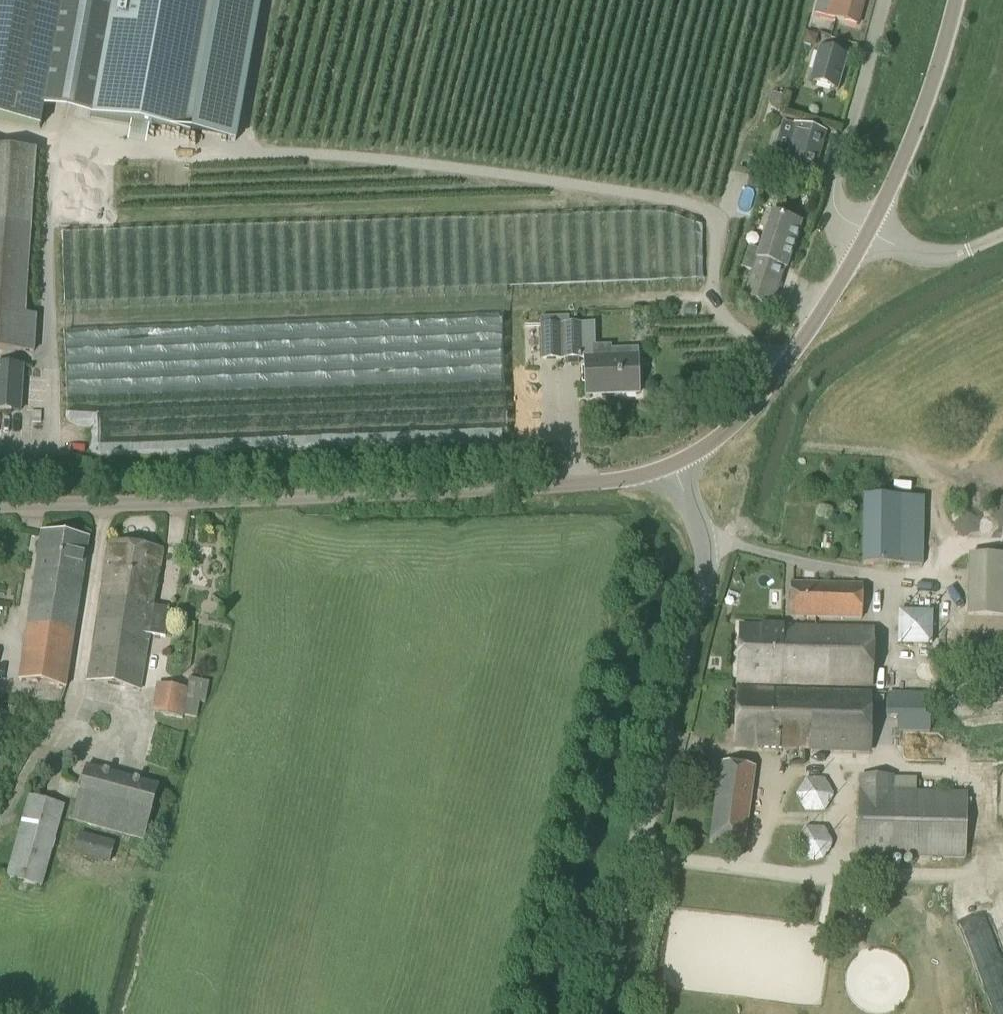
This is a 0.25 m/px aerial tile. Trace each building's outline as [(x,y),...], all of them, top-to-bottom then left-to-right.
[(40,128),(62,0),(0,0),(0,121),(40,128)] [(90,117),(190,135),(214,0),(112,0),(90,117)] [(814,13),(858,25),(865,0),(818,0),(814,13)] [(818,35),(805,32),(802,45),(815,48),(818,35)] [(838,90),(847,56),(819,49),(810,82),(838,90)] [(785,96),(774,94),(771,111),(782,114),(785,96)] [(783,165),(814,174),(825,134),(794,126),(783,165)] [(0,149),(0,350),(34,352),(36,317),(25,316),(36,152),(0,149)] [(759,177),(751,175),(748,188),(756,190),(759,177)] [(744,269),(745,269),(752,272),(744,297),(772,307),(784,269),(786,269),(801,224),(772,215),(760,251),(751,248),(744,269)] [(541,326),(542,359),(564,358),(581,358),(580,325),(563,325),(541,326)] [(594,357),(585,357),(586,396),(638,394),(637,350),(610,351),(610,348),(594,348),(594,357)] [(0,364),(0,410),(20,411),(23,365),(0,364)] [(923,566),(924,498),(864,496),(863,565),(923,566)] [(41,532),(36,566),(18,681),(65,689),(87,539),(41,532)] [(108,540),(104,566),(87,682),(140,689),(149,628),(165,630),(169,609),(152,606),(161,548),(108,540)] [(967,616),(1002,617),(1002,556),(969,555),(967,616)] [(861,619),(862,584),(792,582),(792,617),(861,619)] [(939,612),(899,611),(900,651),(938,652),(939,612)] [(876,687),(880,629),(741,625),(738,683),(876,687)] [(204,702),(208,681),(188,678),(187,688),(157,683),(152,713),(182,718),(182,715),(196,717),(199,701),(204,702)] [(734,747),(806,749),(872,751),(876,692),(738,688),(734,747)] [(933,731),(933,692),(889,691),(889,731),(933,731)] [(745,848),(755,769),(721,764),(710,843),(745,848)] [(144,839),(158,785),(86,766),(72,820),(144,839)] [(831,809),(832,777),(803,775),(801,808),(831,809)] [(965,858),(967,793),(892,791),(893,777),(860,776),(860,791),(859,790),(858,855),(965,858)] [(41,887),(64,805),(30,795),(7,878),(41,887)] [(800,828),(803,842),(810,840),(815,859),(834,855),(826,822),(800,828)] [(109,863),(114,843),(80,834),(74,853),(109,863)]
